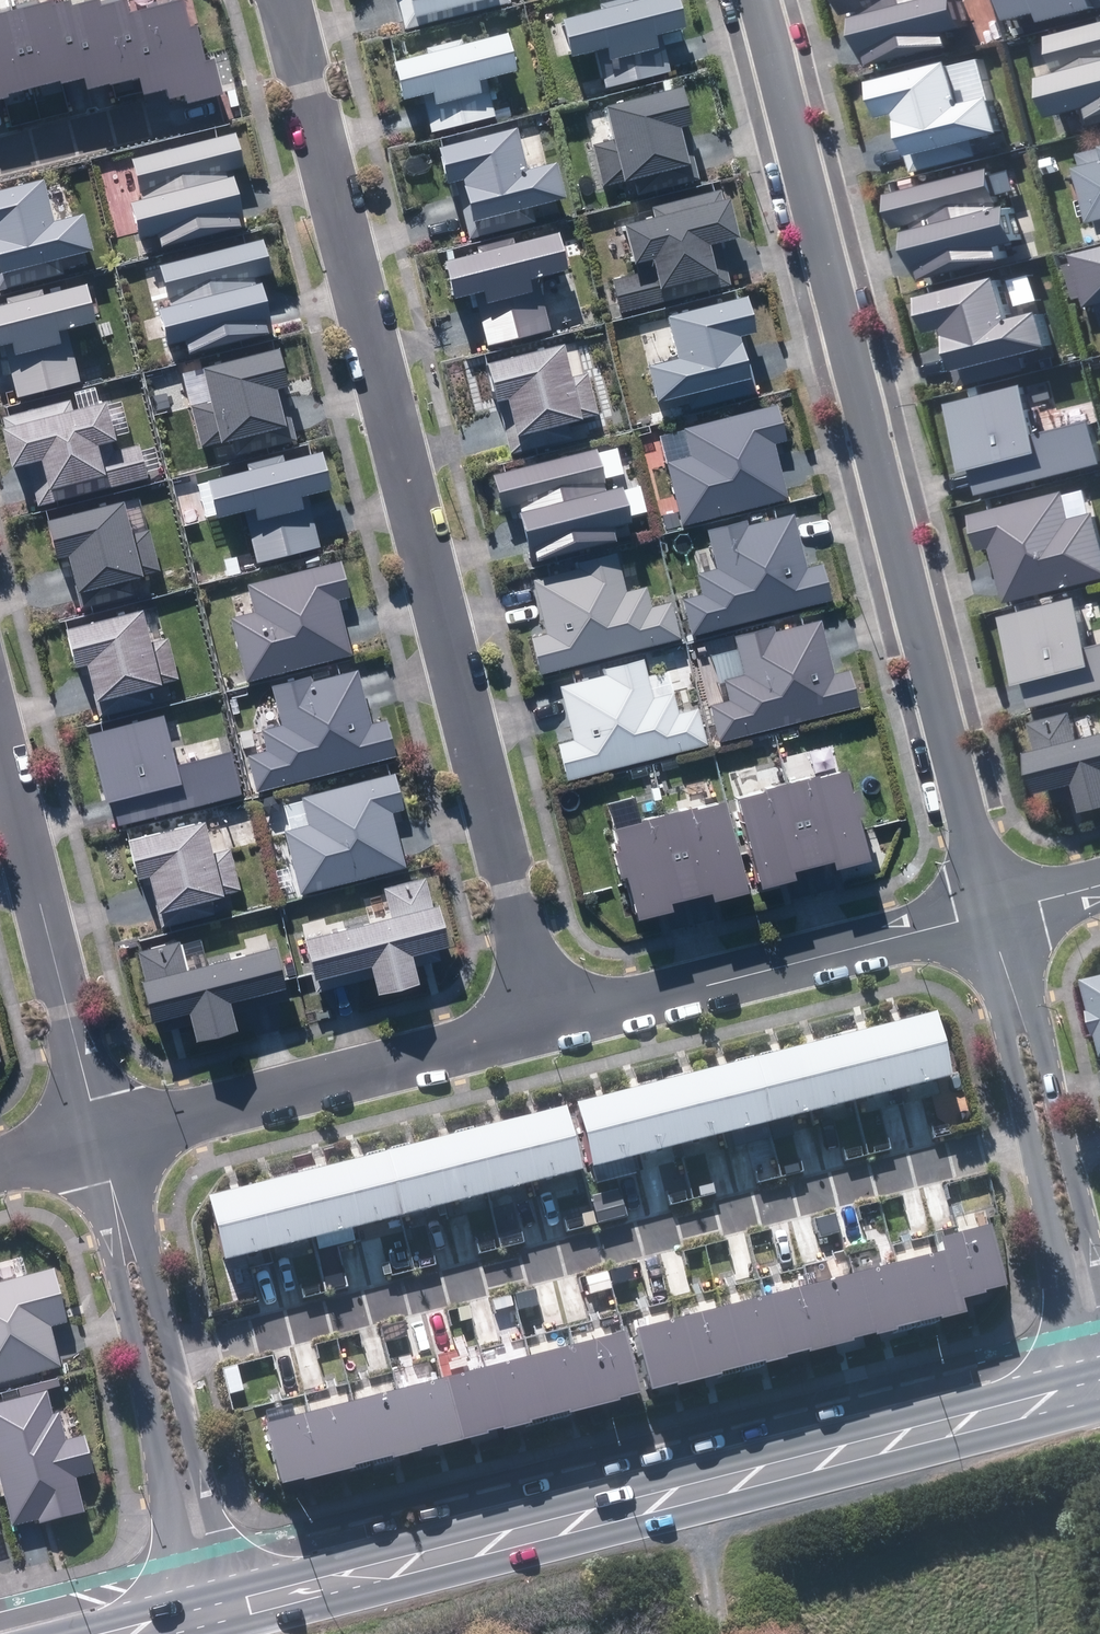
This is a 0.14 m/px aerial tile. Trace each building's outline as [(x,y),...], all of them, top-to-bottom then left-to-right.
[(13,10),(32,87),(60,80),(61,84),(85,78),(66,1),(54,4),(53,0),(52,0),(13,10)] [(66,1),(85,78),(88,89),(139,77),(121,1),(101,6),(100,0),(90,0),(73,4),(72,0),(69,0),(66,1)] [(121,1),(139,77),(144,95),(167,89),(170,98),(187,95),(189,103),(223,94),(214,59),(206,60),(197,25),(189,27),(184,0),(181,0),(130,12),(127,0),(124,0),(121,1)] [(512,0),(399,0),(401,6),(406,29),(512,3),(512,0)] [(603,87),(670,70),(667,56),(664,45),(682,40),(679,29),(687,27),(680,0),(642,0),(638,1),(637,0),(615,0),(599,4),(601,9),(564,18),(574,57),(594,52),(603,87)] [(944,44),(941,33),(959,28),(951,0),(833,0),(837,15),(849,12),(850,16),(844,18),(850,39),(857,67),(944,44)] [(1002,20),(1031,12),(1034,23),(1099,5),(1099,4),(1099,0),(996,0),(1002,20)] [(13,10),(0,13),(0,99),(9,97),(8,93),(32,87),(13,10)] [(1096,109),(1098,118),(1099,118),(1099,25),(1049,38),(1059,75),(1047,78),(1057,118),(1096,109)] [(428,115),(432,131),(495,115),(485,77),(516,70),(507,34),(464,45),(462,39),(426,48),(428,53),(394,61),(403,100),(423,95),(428,115)] [(901,155),(908,172),(973,155),(968,139),(993,133),(984,100),(986,100),(976,59),(942,66),(941,61),(862,81),(872,118),(889,114),(896,137),(901,155)] [(626,182),(639,179),(642,193),(701,178),(695,155),(690,156),(687,148),(683,129),(693,126),(683,87),(606,106),(614,139),(593,144),(604,185),(626,179),(626,182)] [(466,214),(472,236),(535,220),(532,208),(568,199),(558,160),(528,167),(518,126),(439,146),(448,183),(457,181),(466,214)] [(236,132),(132,158),(142,200),(131,203),(140,238),(158,234),(161,247),(245,227),(241,199),(240,194),(234,175),(228,178),(226,171),(244,167),(241,149),(236,132)] [(1082,154),(1099,223),(1099,149),(1082,154)] [(912,279),(993,258),(988,243),(1009,238),(1000,204),(990,207),(980,169),(881,195),(889,227),(902,224),(903,229),(898,231),(905,253),(912,279)] [(61,259),(94,249),(84,214),(54,221),(44,179),(0,191),(0,291),(64,273),(61,259)] [(622,311),(730,283),(725,264),(719,241),(740,236),(730,198),(725,200),(722,189),(653,206),(656,217),(625,225),(637,273),(614,279),(622,311)] [(482,321),(488,346),(552,330),(539,277),(569,269),(560,231),(515,243),(513,237),(477,246),(479,251),(445,260),(455,297),(475,292),(482,321)] [(264,239),(160,265),(171,307),(159,310),(168,345),(186,341),(190,354),(273,334),(270,309),(268,301),(262,282),(256,285),(254,278),(273,274),(269,256),(264,239)] [(1083,252),(1096,305),(1099,304),(1099,248),(1083,252)] [(952,366),(956,385),(1018,369),(1014,353),(1040,346),(1031,313),(1002,321),(990,277),(911,298),(920,333),(937,329),(944,358),(947,367),(952,366)] [(18,397),(80,381),(67,328),(95,321),(86,284),(45,295),(43,288),(6,298),(8,304),(0,306),(0,346),(5,345),(11,370),(18,397)] [(650,366),(660,401),(688,394),(692,409),(755,393),(747,363),(741,338),(760,333),(749,294),(667,316),(678,359),(650,366)] [(503,424),(511,455),(572,440),(568,423),(599,415),(588,372),(573,376),(564,344),(488,364),(503,424)] [(223,443),(235,440),(238,454),(297,439),(291,416),(286,417),(283,407),(279,390),(290,387),(279,348),(202,368),(211,400),(192,405),(202,446),(222,441),(223,443)] [(968,484),(971,495),(1095,464),(1084,423),(1029,437),(1016,387),(942,405),(956,474),(965,472),(968,484)] [(33,481),(39,505),(148,478),(140,445),(100,455),(97,444),(116,439),(106,402),(73,410),(71,400),(2,417),(5,428),(3,428),(12,467),(28,463),(33,481)] [(667,462),(683,526),(789,499),(780,465),(775,444),(787,441),(778,405),(684,429),(691,456),(667,462)] [(617,538),(630,534),(627,523),(631,522),(623,486),(607,490),(597,450),(492,475),(501,511),(518,507),(524,534),(531,562),(617,541),(617,538)] [(244,511),(257,563),(321,547),(315,523),(308,494),(332,488),(323,452),(285,461),(284,454),(248,463),(249,471),(210,480),(219,517),(244,511)] [(1099,579),(1099,547),(1091,513),(1067,519),(1060,492),(966,515),(975,551),(987,548),(994,575),(1001,603),(1099,579)] [(135,594),(131,580),(144,577),(143,575),(160,571),(149,529),(133,533),(125,501),(48,521),(58,560),(69,557),(73,574),(76,585),(75,585),(80,608),(135,594)] [(684,599),(693,635),(833,600),(824,564),(808,568),(799,534),(798,530),(794,514),(748,526),(747,520),(708,529),(718,568),(697,573),(702,594),(684,599)] [(541,673),(680,638),(671,602),(653,607),(647,587),(627,592),(617,553),(578,563),(580,569),(534,580),(540,605),(547,634),(532,638),(541,673)] [(247,683),(355,656),(347,627),(340,600),(351,597),(342,561),(249,585),(256,613),(231,619),(247,683)] [(1026,708),(1099,689),(1099,645),(1084,649),(1071,599),(997,618),(1010,686),(1021,684),(1023,697),(1026,708)] [(153,703),(150,689),(162,686),(161,684),(179,679),(168,637),(151,641),(143,610),(66,630),(76,669),(87,666),(92,687),(94,694),(93,694),(99,717),(153,703)] [(710,705),(719,742),(860,707),(850,671),(834,675),(825,641),(821,621),(774,633),(773,627),(734,636),(744,675),(723,680),(729,701),(710,705)] [(568,780),(707,745),(698,709),(679,714),(674,693),(654,698),(644,659),(605,669),(607,675),(560,687),(567,712),(574,740),(559,744),(568,780)] [(249,756),(258,792),(397,757),(388,719),(372,723),(364,691),(359,671),(313,682),(311,676),(272,686),(282,725),(262,730),(267,751),(249,756)] [(1075,814),(1099,808),(1099,734),(1073,741),(1066,713),(1026,723),(1033,751),(1018,754),(1028,796),(1069,786),(1075,814)] [(115,810),(118,825),(242,794),(232,752),(176,766),(164,716),(89,735),(107,804),(113,802),(115,810)] [(821,776),(790,783),(812,869),(825,865),(837,862),(839,870),(872,862),(848,772),(822,779),(821,776)] [(285,831),(302,895),(407,867),(399,837),(393,813),(404,810),(395,773),(302,798),(308,825),(285,831)] [(812,869),(790,783),(765,790),(766,793),(740,800),(763,890),(798,881),(796,872),(803,871),(812,869)] [(698,807),(668,815),(690,900),(700,897),(714,894),(716,901),(748,893),(725,804),(698,810),(698,807)] [(690,900),(668,815),(614,829),(620,851),(615,853),(622,879),(628,878),(639,921),(674,912),(672,903),(683,901),(690,900)] [(216,914),(213,900),(225,897),(224,895),(241,890),(230,848),(214,852),(206,821),(129,841),(139,880),(150,877),(156,899),(157,905),(156,905),(162,928),(216,914)] [(371,968),(378,995),(420,985),(413,956),(449,947),(439,906),(433,907),(426,878),(385,889),(392,918),(307,940),(317,981),(341,975),(371,968)] [(190,1013),(197,1041),(237,1031),(230,1003),(260,996),(286,989),(276,948),(187,970),(180,942),(138,952),(145,981),(142,982),(152,1022),(190,1013)] [(930,1014),(885,1025),(901,1090),(946,1078),(930,1014)] [(885,1025),(840,1036),(857,1101),(901,1090),(885,1025)] [(840,1036),(796,1047),(812,1112),(857,1101),(840,1036)] [(796,1047),(751,1059),(767,1123),(812,1112),(796,1047)] [(751,1059),(706,1070),(723,1134),(767,1123),(751,1059)] [(706,1070),(662,1081),(678,1145),(723,1134),(706,1070)] [(662,1081),(617,1092),(633,1157),(678,1145),(662,1081)] [(617,1092),(572,1103),(588,1168),(633,1157),(617,1092)] [(562,1104),(517,1115),(533,1180),(578,1169),(562,1104)] [(517,1115),(472,1127),(489,1191),(533,1180),(517,1115)] [(472,1127),(428,1138),(444,1202),(489,1191),(472,1127)] [(428,1138),(383,1149),(399,1213),(444,1202),(428,1138)] [(383,1149),(338,1160),(354,1224),(399,1213),(383,1149)] [(338,1160),(294,1171),(310,1236),(354,1224),(338,1160)] [(294,1171),(249,1182),(265,1247),(310,1236),(294,1171)] [(249,1182),(204,1193),(220,1258),(265,1247),(249,1182)] [(942,1248),(954,1297),(998,1287),(983,1225),(940,1235),(942,1248)] [(942,1248),(896,1259),(912,1324),(958,1313),(954,1297),(942,1248)] [(896,1259),(851,1270),(868,1334),(912,1324),(896,1259)] [(62,1367),(55,1343),(51,1326),(68,1322),(54,1268),(0,1282),(0,1382),(62,1367)] [(851,1270),(807,1281),(823,1346),(868,1334),(851,1270)] [(807,1281),(762,1292),(778,1357),(823,1346),(807,1281)] [(762,1292),(717,1304),(734,1368),(778,1357),(762,1292)] [(717,1304),(673,1315),(689,1379),(734,1368),(717,1304)] [(673,1315),(628,1326),(644,1390),(689,1379),(673,1315)] [(621,1332),(576,1343),(593,1407),(637,1396),(621,1332)] [(576,1343),(532,1354),(548,1418),(593,1407),(576,1343)] [(532,1354),(487,1365),(503,1430),(548,1418),(532,1354)] [(487,1365),(442,1376),(458,1441),(503,1430),(487,1365)] [(442,1376),(398,1387),(414,1452),(458,1441),(442,1376)] [(398,1387),(353,1399),(369,1463),(414,1452),(398,1387)] [(12,1526),(28,1522),(39,1519),(40,1523),(85,1512),(77,1477),(95,1473),(86,1434),(66,1438),(60,1412),(53,1413),(48,1390),(0,1402),(0,1478),(12,1526)] [(353,1399),(308,1410),(324,1474),(369,1463),(353,1399)] [(308,1410),(263,1421),(280,1485),(324,1474),(308,1410)]
